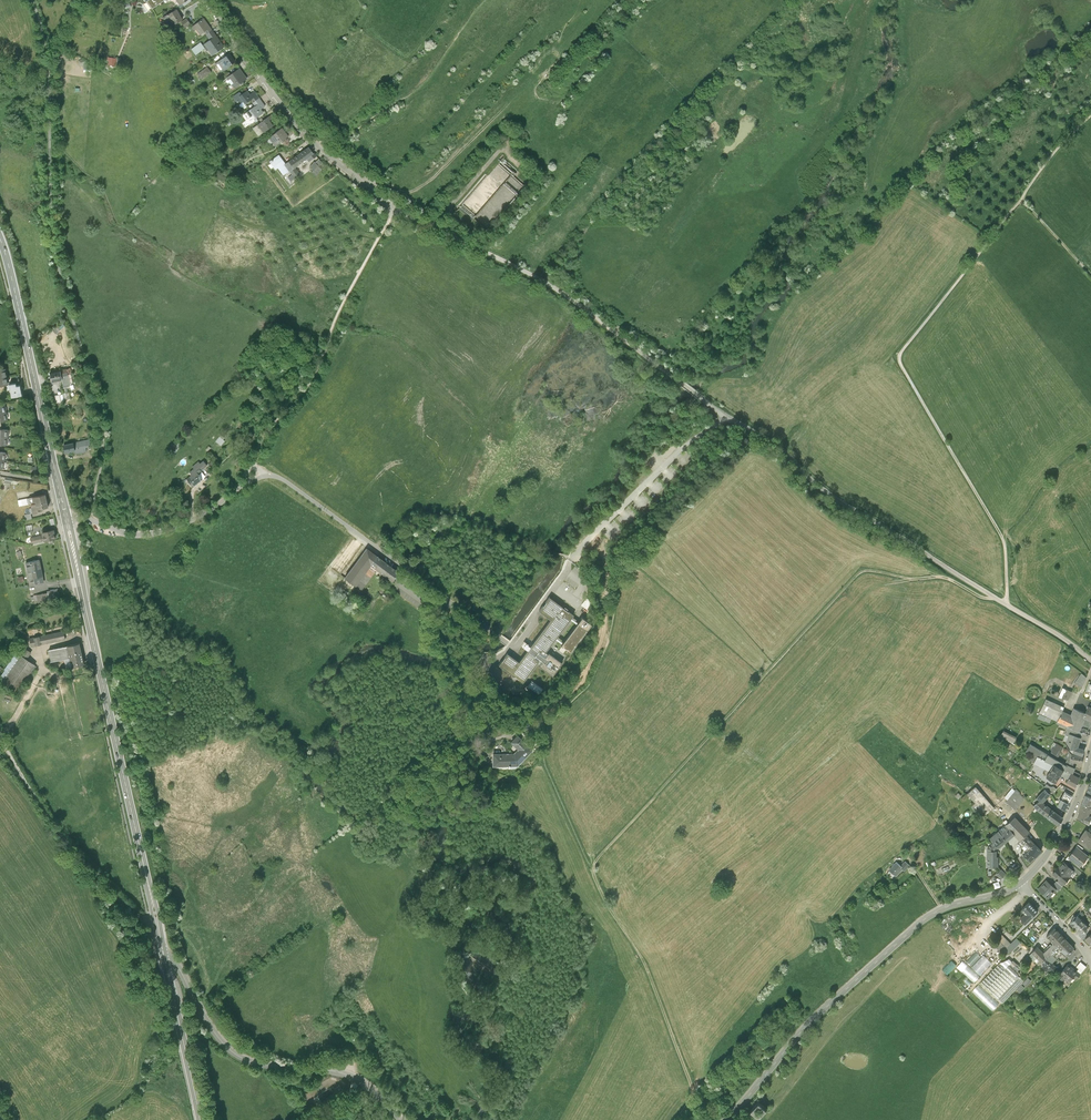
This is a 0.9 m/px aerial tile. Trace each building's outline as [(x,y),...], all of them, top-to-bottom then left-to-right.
[(165,0),(147,0),(146,1),(152,9),(165,0)] [(182,20),(177,10),(168,15),(169,16),(164,19),(169,27),(182,20)] [(187,18),(181,22),(185,27),(190,23),(187,18)] [(204,31),(206,34),(212,30),(203,18),(193,26),(195,29),(196,28),(200,34),(204,31)] [(210,39),(203,45),(205,48),(207,50),(208,49),(212,54),(224,46),(212,30),(206,34),(210,39)] [(196,54),(205,48),(203,45),(201,42),(192,48),(196,54)] [(229,54),(215,63),(221,71),(235,62),(229,54)] [(211,72),(207,67),(200,72),(204,77),(211,72)] [(231,74),(226,77),(234,87),(246,78),(239,68),(231,74)] [(223,79),(226,77),(231,74),(229,71),(221,76),(223,79)] [(253,98),(255,101),(260,98),(255,91),(250,95),(247,91),(242,95),(240,96),(244,102),(245,104),(253,98)] [(240,105),(244,102),(240,96),(242,95),(240,92),(233,97),(239,105),(240,105)] [(266,106),(260,98),(255,101),(258,105),(256,106),(244,114),(248,119),(252,116),(254,120),(264,113),(261,109),(266,106)] [(261,121),(258,124),(263,132),(273,125),(269,119),(274,116),(272,114),(263,120),(261,121)] [(258,136),(263,132),(258,124),(253,127),(258,136)] [(282,127),(270,136),(276,144),(288,135),(282,127)] [(290,171),(293,174),(295,178),(300,174),(295,168),(308,159),(313,155),(308,147),(285,164),(290,171)] [(284,175),(290,171),(285,164),(279,155),(270,162),(276,170),(278,168),(284,175)] [(315,162),(311,168),(314,170),(312,172),(316,176),(322,170),(319,167),(315,163),(315,162)] [(67,367),(49,371),(51,381),(62,379),(63,384),(70,382),(67,369),(67,367)] [(0,369),(0,386),(8,385),(6,368),(0,369)] [(16,382),(9,384),(9,385),(11,391),(12,397),(22,395),(20,385),(17,385),(16,382)] [(63,393),(55,394),(56,402),(58,402),(64,401),(64,399),(63,393)] [(9,429),(1,429),(0,429),(0,436),(8,437),(9,429)] [(0,436),(0,444),(8,445),(8,437),(0,436)] [(74,442),(75,449),(79,449),(80,452),(87,451),(86,447),(90,446),(89,439),(74,442)] [(65,451),(75,449),(74,442),(64,443),(65,451)] [(205,469),(198,461),(192,466),(193,468),(188,472),(190,475),(185,479),(189,484),(198,478),(201,481),(205,477),(201,472),(205,469)] [(46,494),(28,498),(29,502),(35,501),(36,504),(29,505),(30,509),(29,509),(30,514),(31,514),(38,512),(38,509),(49,506),(46,494)] [(30,504),(29,502),(28,498),(18,500),(19,507),(30,504)] [(54,528),(41,531),(42,536),(44,540),(56,537),(54,528)] [(31,543),(44,540),(42,536),(41,536),(41,535),(30,537),(31,543)] [(367,567),(369,564),(376,555),(366,548),(344,577),(354,584),(367,567)] [(398,572),(376,555),(369,564),(391,580),(398,572)] [(39,560),(25,564),(29,579),(33,578),(43,576),(39,560)] [(374,572),(367,567),(354,584),(361,590),(374,572)] [(43,576),(33,578),(35,585),(44,583),(43,576)] [(58,588),(47,591),(48,593),(50,601),(61,598),(58,588)] [(50,601),(48,593),(33,596),(34,602),(37,601),(38,604),(50,601)] [(539,652),(544,655),(574,616),(569,612),(568,613),(562,608),(562,607),(550,598),(539,612),(551,620),(519,663),(507,654),(499,666),(523,684),(539,662),(534,659),(536,657),(543,662),(539,667),(553,677),(563,664),(549,654),(545,659),(538,654),(539,652)] [(587,599),(581,606),(587,610),(592,603),(587,599)] [(580,620),(570,634),(579,641),(590,628),(580,620)] [(63,631),(29,638),(31,647),(65,640),(63,631)] [(80,643),(48,650),(51,662),(69,658),(72,667),(84,664),(80,643)] [(16,652),(27,659),(31,652),(21,645),(16,652)] [(16,652),(0,677),(0,682),(17,693),(35,664),(27,659),(16,652)] [(1081,673),(1074,684),(1082,687),(1086,677),(1081,673)] [(528,687),(539,695),(543,690),(532,682),(528,687)] [(1039,698),(1040,697),(1041,695),(1041,693),(1040,691),(1039,689),(1037,688),(1035,687),(1033,687),(1031,688),(1029,689),(1028,690),(1027,692),(1027,694),(1027,696),(1028,698),(1029,699),(1031,700),(1033,701),(1035,701),(1037,700),(1039,698)] [(1063,687),(1059,697),(1068,700),(1072,691),(1063,687)] [(1040,713),(1058,721),(1062,711),(1064,707),(1046,699),(1040,713)] [(1071,715),(1062,711),(1058,721),(1079,732),(1085,718),(1084,718),(1084,717),(1086,713),(1074,709),(1071,715)] [(1064,740),(1067,741),(1069,734),(1080,738),(1082,733),(1079,732),(1058,721),(1057,724),(1068,729),(1064,740)] [(1016,737),(1004,731),(1000,737),(1013,743),(1016,737)] [(492,764),(517,764),(532,749),(516,734),(510,740),(518,748),(513,752),(492,752),(492,764)] [(1081,738),(1080,738),(1069,734),(1067,741),(1067,742),(1072,744),(1070,750),(1073,753),(1082,756),(1085,750),(1078,748),(1081,738)] [(1026,751),(1037,756),(1045,760),(1048,755),(1030,744),(1026,751)] [(1063,748),(1056,744),(1052,752),(1058,755),(1063,748)] [(1045,760),(1053,765),(1063,770),(1065,771),(1067,766),(1066,766),(1048,755),(1045,760)] [(1083,756),(1071,755),(1071,762),(1082,763),(1083,756)] [(1053,765),(1045,760),(1037,756),(1033,763),(1049,771),(1053,765)] [(1065,771),(1071,774),(1072,774),(1074,771),(1075,768),(1066,764),(1066,766),(1067,766),(1065,771)] [(1063,770),(1053,765),(1049,771),(1046,777),(1056,782),(1060,775),(1063,770)] [(1065,771),(1063,770),(1060,775),(1068,779),(1071,774),(1065,771)] [(1034,772),(1031,772),(1030,771),(1028,774),(1040,783),(1042,780),(1039,778),(1039,776),(1034,772)] [(1078,777),(1072,774),(1071,774),(1068,779),(1066,783),(1075,787),(1079,777),(1078,777)] [(1054,787),(1050,787),(1047,784),(1044,786),(1053,793),(1056,789),(1054,787)] [(1061,784),(1058,787),(1061,789),(1060,793),(1063,794),(1067,788),(1061,784)] [(994,808),(975,787),(967,794),(985,815),(994,808)] [(1069,804),(1074,792),(1067,788),(1063,794),(1061,799),(1069,804)] [(1047,817),(1052,810),(1043,803),(1050,795),(1045,790),(1037,798),(1039,801),(1034,806),(1039,812),(1047,817)] [(1025,799),(1015,791),(1011,797),(1006,802),(1016,810),(1025,799)] [(1086,795),(1082,804),(1090,807),(1090,797),(1086,795)] [(1070,804),(1069,804),(1061,799),(1057,805),(1067,811),(1070,804)] [(1089,824),(1090,819),(1090,816),(1089,815),(1090,810),(1090,807),(1082,804),(1077,817),(1089,824)] [(1052,810),(1047,817),(1058,825),(1063,818),(1052,810)] [(1029,832),(1015,818),(1006,825),(1014,834),(1020,842),(1026,836),(1029,832)] [(1007,841),(1014,834),(1006,825),(998,831),(1007,841)] [(1086,830),(1078,841),(1089,849),(1090,846),(1090,833),(1086,830)] [(998,848),(1007,841),(998,831),(990,838),(994,843),(998,848)] [(1020,842),(1029,850),(1035,845),(1026,836),(1020,842)] [(1041,851),(1035,845),(1029,850),(1024,856),(1030,862),(1041,851)] [(1083,852),(1077,847),(1068,858),(1079,867),(1088,856),(1083,852)] [(996,857),(996,850),(987,851),(988,866),(998,866),(998,857),(996,857)] [(901,865),(896,861),(889,870),(897,876),(902,868),(905,870),(909,864),(904,861),(901,865)] [(1064,861),(1058,868),(1068,878),(1074,871),(1070,867),(1064,861)] [(1069,879),(1068,878),(1058,868),(1053,874),(1059,879),(1064,884),(1069,879)] [(1006,874),(1002,869),(996,874),(1001,879),(1006,874)] [(1052,885),(1046,880),(1038,889),(1048,898),(1056,890),(1057,889),(1052,885)] [(1058,892),(1062,887),(1057,882),(1056,881),(1052,885),(1057,889),(1056,890),(1058,892)] [(1022,921),(1024,924),(1037,911),(1029,902),(1022,909),(1028,915),(1022,921)] [(1088,926),(1081,919),(1084,915),(1081,912),(1070,923),(1081,934),(1088,926)] [(1047,936),(1053,942),(1058,946),(1065,939),(1055,928),(1047,936)] [(1021,942),(1016,938),(1011,944),(1002,934),(997,939),(999,940),(994,945),(1005,956),(1009,952),(1010,953),(1021,942)] [(1065,939),(1058,946),(1062,951),(1066,955),(1073,948),(1074,947),(1065,939)] [(1053,942),(1043,953),(1044,960),(1058,946),(1053,942)] [(1058,946),(1044,960),(1047,963),(1050,960),(1052,962),(1062,951),(1058,946)] [(1042,962),(1044,960),(1043,953),(1037,947),(1032,952),(1042,962)] [(1075,950),(1073,948),(1066,955),(1068,957),(1075,950)] [(980,975),(991,963),(983,955),(972,967),(980,975)] [(1028,961),(1025,958),(1019,963),(1023,967),(1028,961)] [(949,973),(959,964),(953,959),(944,968),(949,973)] [(1005,961),(1000,963),(1006,969),(1012,962),(1009,959),(1005,961)] [(1056,966),(1052,962),(1050,960),(1047,963),(1044,960),(1042,962),(1045,965),(1043,967),(1046,970),(1048,968),(1051,971),(1054,968),(1056,966)] [(1013,961),(1012,962),(1006,969),(1015,977),(1019,973),(1017,971),(1020,967),(1013,961)] [(1081,961),(1078,966),(1080,968),(1079,970),(1083,973),(1088,965),(1081,961)] [(1006,969),(1000,963),(981,982),(998,998),(1017,979),(1015,977),(1006,969)] [(980,976),(968,965),(962,971),(974,982),(980,976)] [(1076,979),(1080,975),(1069,965),(1058,977),(1062,980),(1064,979),(1068,983),(1074,977),(1076,979)] [(1031,981),(1028,978),(1022,984),(1026,987),(1031,981)] [(1002,1003),(1022,982),(1019,979),(999,999),(1002,1003)] [(998,1004),(978,985),(973,991),(993,1010),(998,1004)] [(1021,985),(1017,990),(1020,993),(1025,988),(1021,985)] [(331,1087),(319,1094),(322,1099),(334,1093),(331,1087)] [(759,1101),(750,1110),(759,1118),(768,1109),(759,1101)]
